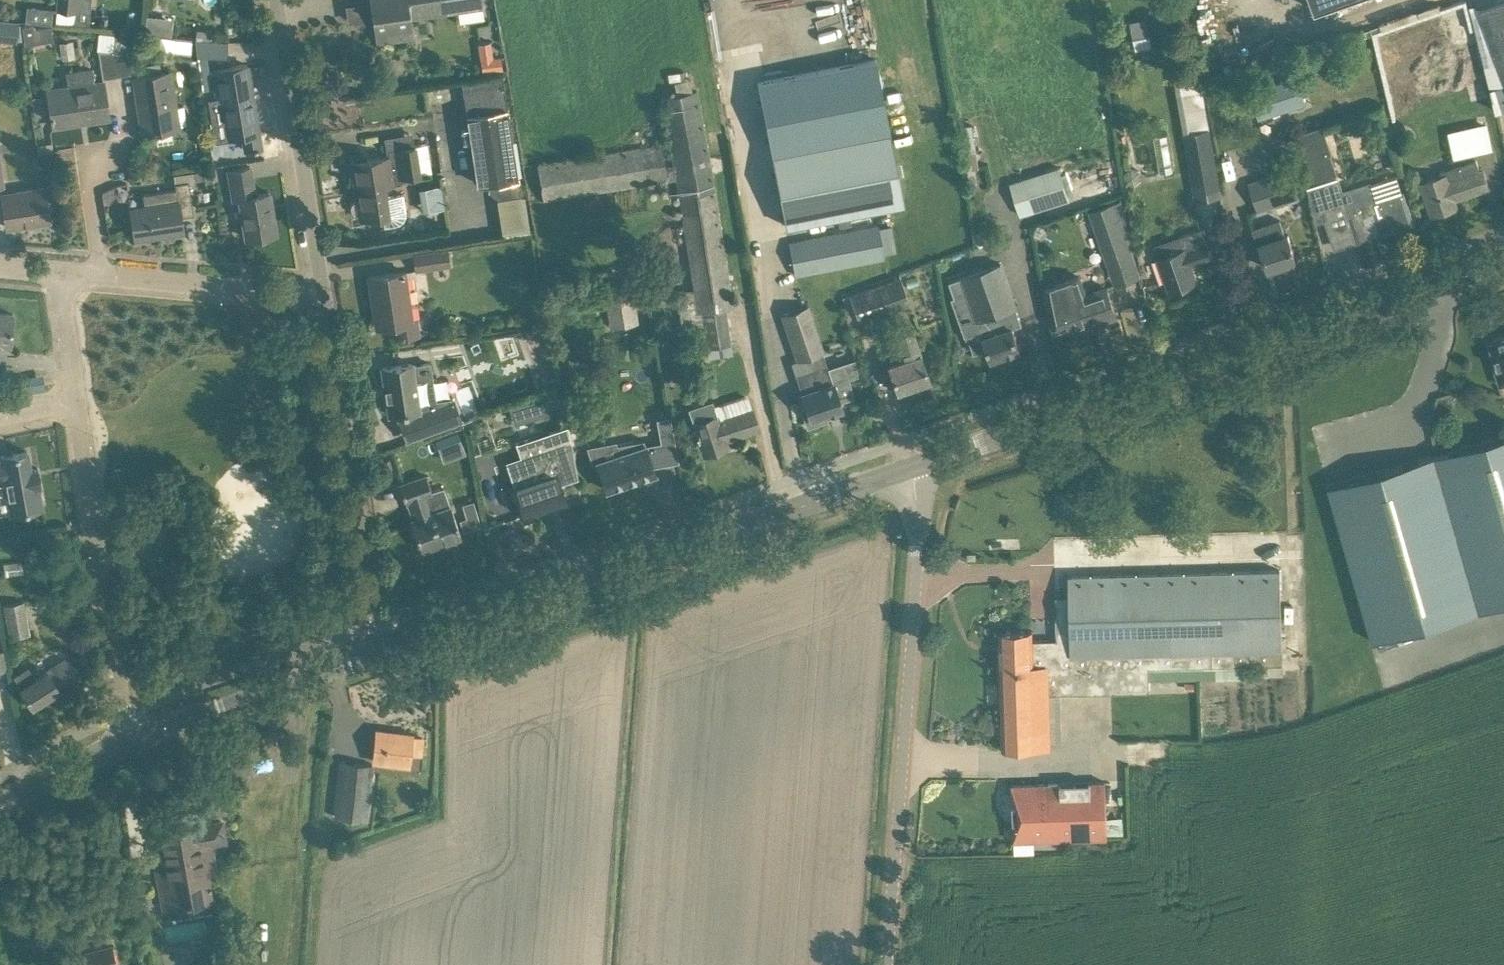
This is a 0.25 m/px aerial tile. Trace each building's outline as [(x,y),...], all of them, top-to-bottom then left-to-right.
[(77,0),(57,0),(56,7),(57,7),(56,23),(75,25),(77,0)] [(91,0),(77,0),(75,25),(89,26),(91,0)] [(350,23),(370,19),(367,0),(357,0),(346,2),(350,23)] [(482,0),(370,0),(376,42),(414,36),(411,16),(447,11),(447,10),(462,8),(483,5),(482,0)] [(1482,5),(1503,69),(1503,0),(1496,0),(1482,5)] [(148,11),(147,28),(160,29),(162,13),(148,11)] [(1134,48),(1152,46),(1149,17),(1132,18),(1134,48)] [(15,39),(17,21),(0,20),(0,38),(15,39)] [(35,41),(33,27),(33,23),(21,24),(24,42),(35,41)] [(118,74),(133,73),(131,52),(129,52),(130,35),(114,34),(113,45),(114,49),(118,74)] [(227,56),(228,40),(195,37),(197,55),(227,56)] [(493,55),(491,40),(479,42),(482,70),(502,67),(500,54),(493,55)] [(118,74),(114,49),(113,45),(113,50),(99,48),(103,76),(118,74)] [(875,56),(757,79),(771,154),(890,130),(875,56)] [(249,87),(247,74),(249,73),(248,63),(212,69),(217,99),(222,98),(228,136),(242,133),(245,149),(253,147),(254,149),(258,148),(258,146),(262,146),(259,129),(257,129),(252,101),(254,101),(252,86),(249,87)] [(48,88),(50,104),(53,124),(83,119),(83,116),(108,112),(103,79),(94,81),(92,67),(65,71),(68,85),(48,88)] [(158,72),(138,75),(142,100),(139,101),(144,131),(152,130),(152,132),(156,131),(158,142),(173,140),(171,129),(171,127),(178,125),(169,70),(158,72)] [(520,193),(517,175),(502,74),(461,80),(477,182),(487,180),(489,190),(498,196),(520,193)] [(1184,132),(1194,191),(1196,199),(1221,195),(1220,186),(1209,127),(1200,74),(1192,76),(1181,78),(1183,92),(1177,93),(1184,132)] [(1296,75),(1249,91),(1259,118),(1305,102),(1296,75)] [(1489,87),(1493,107),(1494,109),(1503,106),(1503,81),(1489,87)] [(636,147),(537,163),(543,198),(662,179),(676,177),(679,192),(694,286),(695,294),(678,297),(683,326),(702,323),(700,310),(725,306),(733,305),(714,186),(697,89),(692,90),(676,93),(662,96),(674,167),(666,168),(662,143),(656,143),(636,147)] [(1485,123),(1459,130),(1465,154),(1491,147),(1485,123)] [(1307,183),(1338,174),(1324,124),(1296,134),(1307,183)] [(904,200),(890,130),(771,154),(785,224),(904,200)] [(387,154),(347,160),(350,178),(354,178),(369,175),(390,172),(392,183),(402,181),(401,175),(419,172),(432,171),(427,142),(415,144),(395,147),(386,149),(387,154)] [(1481,170),(1477,159),(1440,170),(1442,175),(1422,181),(1426,195),(1433,214),(1458,206),(1455,198),(1490,187),(1485,169),(1481,170)] [(1022,215),(1070,198),(1058,164),(1010,180),(1022,215)] [(255,193),(250,165),(228,169),(233,198),(240,197),(246,236),(276,231),(269,191),(255,193)] [(1259,209),(1299,195),(1291,169),(1250,182),(1259,209)] [(351,205),(351,206),(351,207),(351,208),(351,209),(352,210),(352,211),(353,212),(354,212),(355,213),(356,213),(356,214),(357,214),(358,214),(359,214),(360,217),(382,214),(384,226),(395,224),(400,223),(404,219),(406,214),(406,209),(403,192),(386,195),(384,184),(392,183),(390,172),(369,175),(354,178),(354,179),(357,178),(359,198),(357,198),(356,198),(356,199),(355,199),(354,199),(354,200),(353,200),(353,201),(352,201),(352,202),(351,202),(351,203),(351,204),(351,205)] [(1341,190),(1337,178),(1318,185),(1329,216),(1327,216),(1336,245),(1412,221),(1403,191),(1377,200),(1370,180),(1341,190)] [(145,204),(131,206),(135,236),(138,236),(154,234),(158,233),(158,231),(182,228),(182,230),(183,229),(181,215),(194,213),(191,193),(189,181),(175,183),(176,187),(163,188),(143,191),(145,204)] [(418,185),(421,208),(444,206),(441,183),(418,185)] [(7,226),(50,219),(44,186),(2,192),(7,226)] [(502,232),(531,228),(526,194),(497,198),(502,232)] [(1123,197),(1090,208),(1095,221),(1108,260),(1132,252),(1120,215),(1128,213),(1123,197)] [(607,223),(605,213),(590,216),(592,226),(607,223)] [(1285,231),(1280,218),(1253,227),(1263,257),(1265,256),(1269,267),(1297,258),(1288,231),(1285,231)] [(878,222),(789,240),(796,274),(885,256),(884,252),(879,227),(878,222)] [(1164,271),(1170,289),(1197,280),(1191,263),(1212,256),(1207,241),(1206,241),(1201,227),(1180,235),(1180,236),(1184,247),(1160,256),(1159,256),(1164,271)] [(519,254),(517,242),(470,249),(469,243),(449,246),(452,264),(519,254)] [(415,268),(450,262),(448,248),(413,253),(415,268)] [(1021,348),(1019,343),(1013,327),(1022,324),(1001,262),(950,280),(955,295),(952,296),(961,321),(960,322),(961,326),(962,325),(966,334),(982,329),(992,358),(1021,348)] [(539,268),(528,270),(532,289),(542,287),(539,268)] [(413,317),(406,269),(368,275),(372,296),(375,296),(377,307),(374,307),(377,324),(376,324),(376,325),(392,323),(394,337),(420,333),(417,317),(413,317)] [(849,293),(842,296),(848,324),(909,303),(900,276),(849,293)] [(1115,311),(1109,292),(1107,286),(1085,293),(1079,276),(1062,281),(1048,287),(1049,291),(1046,292),(1054,332),(1070,326),(1071,330),(1095,321),(1094,318),(1115,311)] [(610,326),(638,321),(631,280),(604,285),(610,326)] [(797,359),(824,350),(809,304),(782,313),(797,359)] [(4,368),(6,344),(10,344),(12,312),(0,311),(0,367),(4,368)] [(523,330),(529,346),(550,342),(548,326),(523,330)] [(919,351),(912,329),(898,334),(905,355),(888,362),(891,371),(898,390),(929,379),(920,350),(919,351)] [(1503,334),(1495,338),(1494,341),(1490,342),(1499,367),(1496,368),(1501,384),(1503,383),(1503,335),(1503,334)] [(389,412),(419,408),(436,405),(429,361),(412,364),(412,362),(382,366),(389,412)] [(795,374),(806,405),(801,406),(807,425),(827,418),(826,413),(842,407),(839,399),(852,394),(849,376),(833,381),(827,363),(795,374)] [(713,398),(689,406),(694,421),(697,434),(704,453),(720,447),(718,441),(727,438),(759,428),(753,409),(752,408),(748,395),(715,406),(713,398)] [(424,431),(461,418),(456,403),(419,417),(424,431)] [(553,445),(520,455),(507,459),(515,485),(518,494),(524,513),(547,505),(549,505),(548,503),(553,501),(555,506),(566,502),(560,483),(560,481),(577,475),(568,424),(548,430),(553,445)] [(673,427),(660,429),(662,440),(675,438),(673,427)] [(438,438),(442,451),(464,442),(460,430),(438,438)] [(1503,602),(1503,434),(1329,485),(1374,640),(1503,602)] [(613,454),(598,459),(597,459),(600,469),(607,488),(655,471),(649,452),(646,443),(645,443),(643,439),(617,444),(618,452),(613,454)] [(496,468),(505,467),(504,456),(515,454),(514,443),(493,446),(496,468)] [(33,483),(27,450),(1,454),(1,456),(0,457),(0,483),(5,482),(10,512),(42,506),(38,482),(33,483)] [(390,459),(383,461),(385,468),(392,466),(390,459)] [(433,511),(427,493),(432,491),(426,475),(400,484),(405,500),(408,499),(415,517),(412,518),(422,547),(455,535),(456,539),(462,537),(451,505),(433,511)] [(467,516),(460,518),(461,521),(461,522),(464,530),(479,526),(481,525),(478,513),(467,516)] [(39,547),(50,545),(48,534),(37,536),(39,547)] [(1057,618),(1057,630),(1057,638),(1033,639),(1033,629),(1000,630),(1003,748),(1023,747),(1049,746),(1049,741),(1062,740),(1060,692),(1060,683),(1110,681),(1110,680),(1149,679),(1149,667),(1200,665),(1216,665),(1265,664),(1283,663),(1281,569),(1069,574),(1069,595),(1068,595),(1059,595),(1056,595),(1057,618)] [(9,635),(28,632),(23,600),(3,603),(9,635)] [(78,680),(68,664),(64,658),(48,669),(36,676),(28,664),(14,673),(33,704),(59,688),(61,691),(78,680)] [(420,752),(422,736),(412,734),(412,733),(376,729),(373,759),(409,763),(410,751),(420,752)] [(366,818),(370,783),(373,763),(341,759),(335,815),(366,818)] [(1014,839),(1107,837),(1106,781),(1012,784),(1014,839)] [(163,908),(211,899),(207,872),(217,871),(213,844),(227,841),(224,819),(159,830),(165,860),(155,862),(163,908)] [(112,943),(85,949),(88,964),(116,964),(112,943)]
